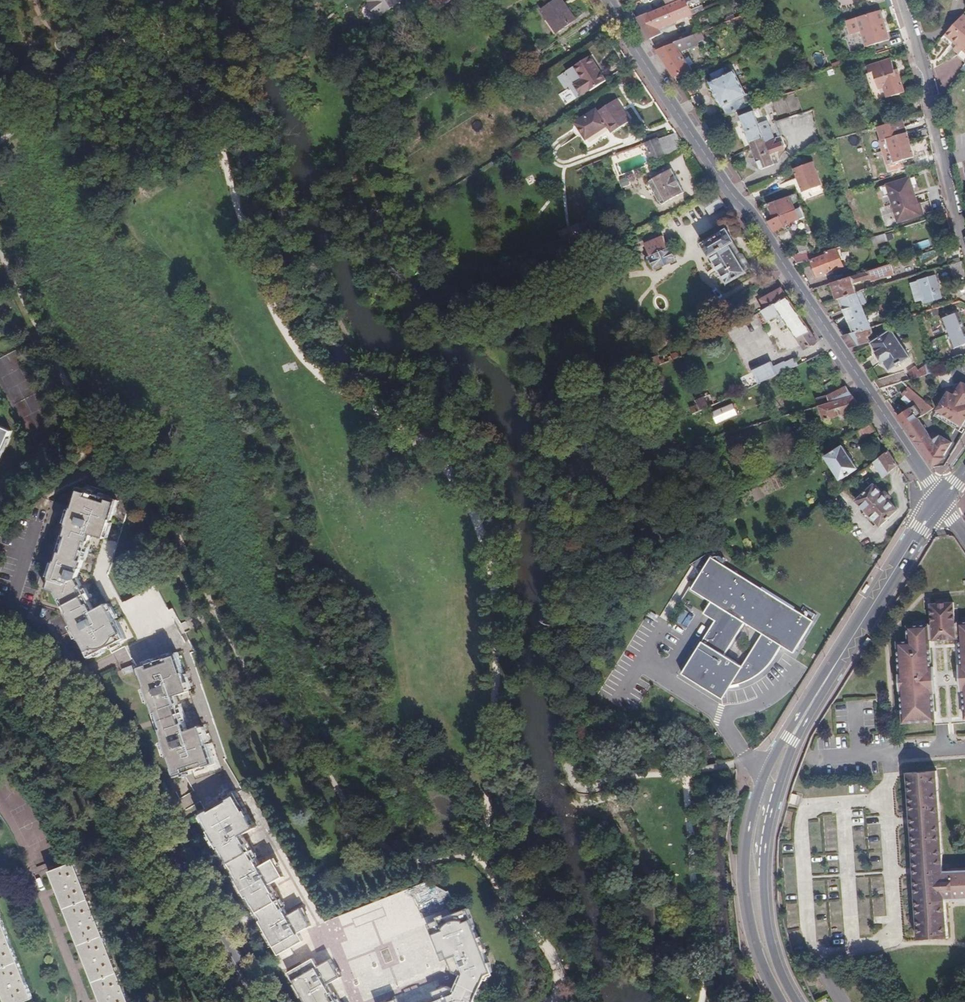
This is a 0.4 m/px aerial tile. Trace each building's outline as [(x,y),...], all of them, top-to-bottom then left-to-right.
[(368,1),(367,2),(377,16),(399,0),(370,0),(368,1)] [(542,9),(557,32),(575,20),(562,0),(555,0),(542,9)] [(635,17),(649,38),(662,33),(660,27),(703,9),(699,0),(678,0),(667,4),(635,17)] [(885,41),(877,11),(844,22),(848,36),(859,32),(864,48),(885,41)] [(964,16),(941,39),(961,57),(959,59),(964,64),(964,17),(964,16)] [(680,39),(656,48),(674,75),(691,68),(681,51),(697,45),(696,43),(703,40),(699,32),(691,35),(680,39)] [(679,36),(654,45),(656,48),(680,39),(679,36)] [(536,42),(528,47),(533,55),(542,49),(536,42)] [(591,58),(574,68),(583,81),(575,86),(582,96),(589,91),(590,92),(607,81),(591,58)] [(891,71),(887,59),(864,67),(866,74),(870,73),(875,88),(882,86),(886,97),(902,92),(896,75),(893,76),(891,71)] [(710,82),(725,114),(739,109),(754,104),(753,101),(750,102),(747,96),(744,96),(733,71),(728,73),(725,67),(710,74),(713,81),(710,82)] [(578,122),(587,136),(608,123),(609,126),(614,133),(631,123),(622,109),(624,107),(618,99),(601,111),(599,109),(578,122)] [(741,114),(751,145),(764,142),(754,110),(756,109),(754,104),(739,109),(741,114)] [(633,121),(624,107),(622,109),(631,123),(633,121)] [(885,139),(906,132),(902,118),(875,127),(879,141),(885,139)] [(608,123),(587,136),(589,139),(609,126),(608,123)] [(906,132),(885,139),(892,163),(913,157),(906,132)] [(686,147),(677,133),(666,138),(660,139),(666,156),(679,151),(679,150),(686,147)] [(666,156),(660,139),(648,143),(645,144),(652,161),(666,156)] [(764,142),(751,145),(759,168),(771,164),(764,142)] [(641,152),(639,146),(630,149),(632,155),(641,152)] [(814,163),(795,171),(805,195),(824,187),(814,163)] [(675,169),(651,179),(663,204),(686,192),(675,169)] [(915,206),(913,198),(908,199),(907,196),(911,195),(906,178),(883,186),(895,223),(921,215),(918,205),(915,206)] [(726,206),(718,194),(705,203),(713,215),(726,206)] [(800,196),(770,205),(776,219),(804,210),(800,196)] [(776,219),(769,222),(776,231),(791,226),(793,233),(797,232),(800,239),(813,235),(804,210),(776,219)] [(730,232),(704,248),(729,286),(755,270),(730,232)] [(885,243),(882,234),(865,240),(868,248),(885,243)] [(646,245),(651,256),(669,248),(664,238),(646,245)] [(803,242),(797,244),(799,251),(805,248),(803,242)] [(960,243),(955,244),(950,246),(953,254),(963,252),(960,243)] [(669,248),(651,256),(657,269),(678,260),(672,247),(669,248)] [(844,267),(838,249),(828,252),(829,255),(817,259),(816,256),(815,257),(812,250),(809,251),(793,256),(799,265),(813,260),(818,276),(844,267)] [(916,262),(914,257),(903,261),(904,266),(916,262)] [(949,266),(954,281),(958,279),(964,277),(964,262),(949,266)] [(892,264),(833,283),(838,300),(839,299),(855,294),(858,294),(854,283),(871,278),(873,282),(895,275),(892,264)] [(934,277),(917,282),(924,305),(941,300),(934,277)] [(789,299),(783,291),(764,301),(769,310),(789,299)] [(869,302),(864,292),(858,294),(855,294),(860,306),(869,302)] [(852,326),(840,330),(844,335),(870,328),(860,306),(855,294),(839,299),(852,326)] [(769,310),(763,313),(772,325),(785,317),(807,350),(818,344),(789,299),(769,310)] [(400,316),(403,321),(422,313),(420,307),(400,316)] [(943,319),(955,349),(964,345),(964,326),(960,312),(943,319)] [(879,325),(872,328),(874,334),(881,332),(879,325)] [(870,328),(844,335),(850,347),(868,340),(866,337),(872,335),(870,328)] [(891,330),(871,343),(890,370),(909,357),(891,330)] [(644,363),(647,371),(658,366),(656,358),(644,363)] [(754,374),(760,386),(799,367),(796,361),(787,366),(786,365),(775,370),(773,365),(754,374)] [(939,371),(936,363),(927,365),(919,370),(916,366),(907,372),(912,379),(939,371)] [(906,372),(875,381),(879,389),(904,381),(911,379),(906,372)] [(962,381),(956,393),(949,390),(938,412),(964,426),(964,383),(962,381)] [(895,387),(884,395),(888,401),(899,393),(895,387)] [(939,435),(932,439),(918,418),(933,408),(910,387),(904,394),(912,401),(908,404),(911,408),(899,416),(932,466),(945,458),(943,455),(951,442),(939,435)] [(827,398),(832,405),(854,399),(848,389),(827,398)] [(815,402),(819,409),(832,405),(827,398),(815,402)] [(691,412),(694,419),(715,408),(712,402),(706,405),(704,399),(696,403),(698,408),(691,412)] [(832,405),(819,409),(827,420),(863,410),(854,399),(832,405)] [(738,419),(734,408),(713,417),(718,428),(738,419)] [(0,423),(0,461),(14,429),(0,423)] [(858,429),(861,434),(870,430),(867,424),(858,429)] [(861,434),(859,436),(862,440),(877,433),(874,428),(870,430),(861,434)] [(842,447),(825,458),(841,482),(858,471),(842,447)] [(900,467),(890,453),(875,465),(884,479),(900,467)] [(125,499),(117,496),(116,497),(107,494),(104,493),(95,490),(95,489),(87,486),(80,506),(81,506),(81,507),(76,523),(75,524),(74,524),(71,531),(73,534),(74,534),(74,536),(69,549),(69,550),(67,550),(64,551),(62,559),(63,559),(63,560),(57,577),(57,578),(55,578),(52,586),(59,588),(62,594),(66,596),(68,595),(68,596),(74,609),(75,611),(73,612),(72,615),(75,621),(78,620),(78,622),(85,637),(84,638),(94,658),(101,654),(101,652),(109,648),(115,645),(124,641),(124,642),(132,638),(123,620),(121,620),(120,618),(114,604),(112,602),(100,608),(84,575),(91,557),(96,541),(99,532),(112,536),(113,534),(117,520),(118,518),(120,518),(125,499)] [(877,502),(868,492),(850,507),(874,534),(892,518),(883,508),(891,501),(885,494),(877,502)] [(76,523),(81,507),(78,506),(73,521),(76,523)] [(69,549),(74,536),(70,535),(66,548),(69,549)] [(99,542),(96,541),(91,557),(94,558),(99,542)] [(703,556),(687,566),(699,573),(708,559),(703,556)] [(57,577),(63,560),(59,559),(54,576),(57,577)] [(770,661),(778,649),(790,656),(810,624),(708,559),(699,573),(688,590),(707,604),(700,615),(711,623),(678,675),(702,691),(703,689),(713,696),(718,688),(722,690),(727,683),(733,687),(738,686),(746,682),(756,676),(764,669),(770,661)] [(157,588),(121,602),(131,627),(151,618),(147,607),(150,606),(152,610),(158,607),(155,599),(160,597),(157,588)] [(74,609),(68,596),(65,598),(70,611),(74,609)] [(117,603),(114,604),(120,618),(124,617),(117,603)] [(955,606),(931,608),(932,628),(908,630),(909,645),(898,646),(903,729),(964,724),(964,626),(957,626),(955,606)] [(155,618),(151,622),(158,631),(168,622),(165,618),(159,623),(155,618)] [(85,637),(78,622),(75,623),(82,638),(84,638),(85,637)] [(150,664),(150,663),(140,666),(147,686),(149,686),(149,687),(154,702),(155,703),(153,704),(155,711),(158,713),(160,713),(161,714),(165,728),(166,729),(164,730),(162,733),(165,740),(167,740),(167,741),(172,757),(173,758),(171,759),(178,778),(186,776),(185,774),(195,770),(200,769),(209,766),(210,767),(218,764),(211,745),(210,746),(209,744),(205,729),(204,727),(191,731),(188,723),(185,713),(182,705),(179,696),(192,692),(191,690),(186,675),(185,673),(187,672),(180,653),(171,656),(172,657),(163,660),(158,662),(150,664)] [(137,664),(126,668),(127,674),(139,670),(137,664)] [(190,674),(186,675),(191,690),(195,688),(190,674)] [(718,688),(713,696),(720,699),(733,687),(727,683),(722,690),(718,688)] [(154,702),(149,687),(146,688),(151,703),(154,702)] [(165,728),(161,714),(156,715),(161,729),(165,728)] [(208,728),(205,729),(209,744),(213,743),(208,728)] [(172,757),(167,741),(164,742),(169,758),(172,757)] [(954,872),(953,863),(943,864),(936,771),(906,773),(918,941),(949,939),(946,901),(964,899),(964,871),(954,872)] [(255,828),(250,819),(236,794),(198,815),(208,832),(209,831),(210,833),(217,846),(218,848),(218,849),(221,854),(225,856),(225,857),(230,854),(234,861),(238,867),(233,870),(234,871),(233,875),(236,880),(237,881),(238,882),(245,894),(247,897),(246,898),(249,903),(253,904),(254,905),(259,903),(262,909),(266,916),(262,919),(262,920),(261,924),(265,929),(266,929),(266,930),(274,944),(275,946),(275,947),(279,954),(280,954),(291,948),(303,940),(299,933),(312,925),(307,917),(302,908),(289,916),(286,918),(281,909),(284,907),(284,906),(276,892),(275,891),(271,893),(267,885),(271,884),(283,876),(278,867),(273,859),(261,867),(256,858),(247,844),(247,843),(243,845),(239,837),(242,835),(255,828)] [(254,817),(250,819),(255,828),(258,825),(254,817)] [(217,846),(210,833),(207,835),(214,847),(217,846)] [(247,843),(242,835),(239,837),(243,845),(247,843)] [(251,842),(247,844),(256,858),(259,856),(251,842)] [(230,854),(225,857),(229,863),(234,861),(230,854)] [(51,865),(106,1001),(137,1001),(78,855),(51,865)] [(229,863),(225,857),(223,858),(231,871),(233,870),(229,863)] [(229,863),(233,870),(238,867),(234,861),(229,863)] [(245,894),(238,882),(235,883),(243,896),(245,894)] [(276,892),(284,906),(287,904),(279,891),(276,892)] [(259,903),(254,905),(258,912),(262,909),(259,903)] [(9,1001),(35,991),(0,904),(0,980),(9,1001)] [(258,912),(254,905),(251,907),(259,920),(262,919),(258,912)] [(874,905),(873,922),(885,923),(886,905),(874,905)] [(302,908),(307,917),(310,914),(305,906),(302,908)] [(286,918),(289,916),(284,907),(281,909),(286,918)] [(258,912),(262,919),(266,916),(262,909),(258,912)] [(455,976),(463,980),(473,984),(488,979),(494,976),(490,967),(489,967),(487,961),(478,938),(476,932),(477,931),(470,913),(461,916),(453,919),(431,928),(437,946),(438,946),(442,957),(448,955),(450,963),(453,968),(455,976)] [(274,944),(266,930),(263,932),(272,946),(274,944)] [(478,938),(487,961),(490,960),(481,938),(478,938)] [(291,948),(280,954),(283,960),(294,954),(291,948)] [(337,970),(332,961),(319,968),(315,960),(291,974),(294,982),(296,982),(298,984),(306,997),(305,999),(306,1001),(339,1001),(334,994),(329,985),(342,978),(337,970)] [(458,993),(467,997),(469,1001),(478,1001),(486,982),(488,979),(473,984),(463,980),(458,993)] [(306,997),(298,984),(295,986),(302,999),(306,997)] [(467,997),(458,993),(449,990),(442,992),(436,995),(439,1001),(469,1001),(467,997)] [(334,994),(339,1001),(343,1001),(337,992),(334,994)]
